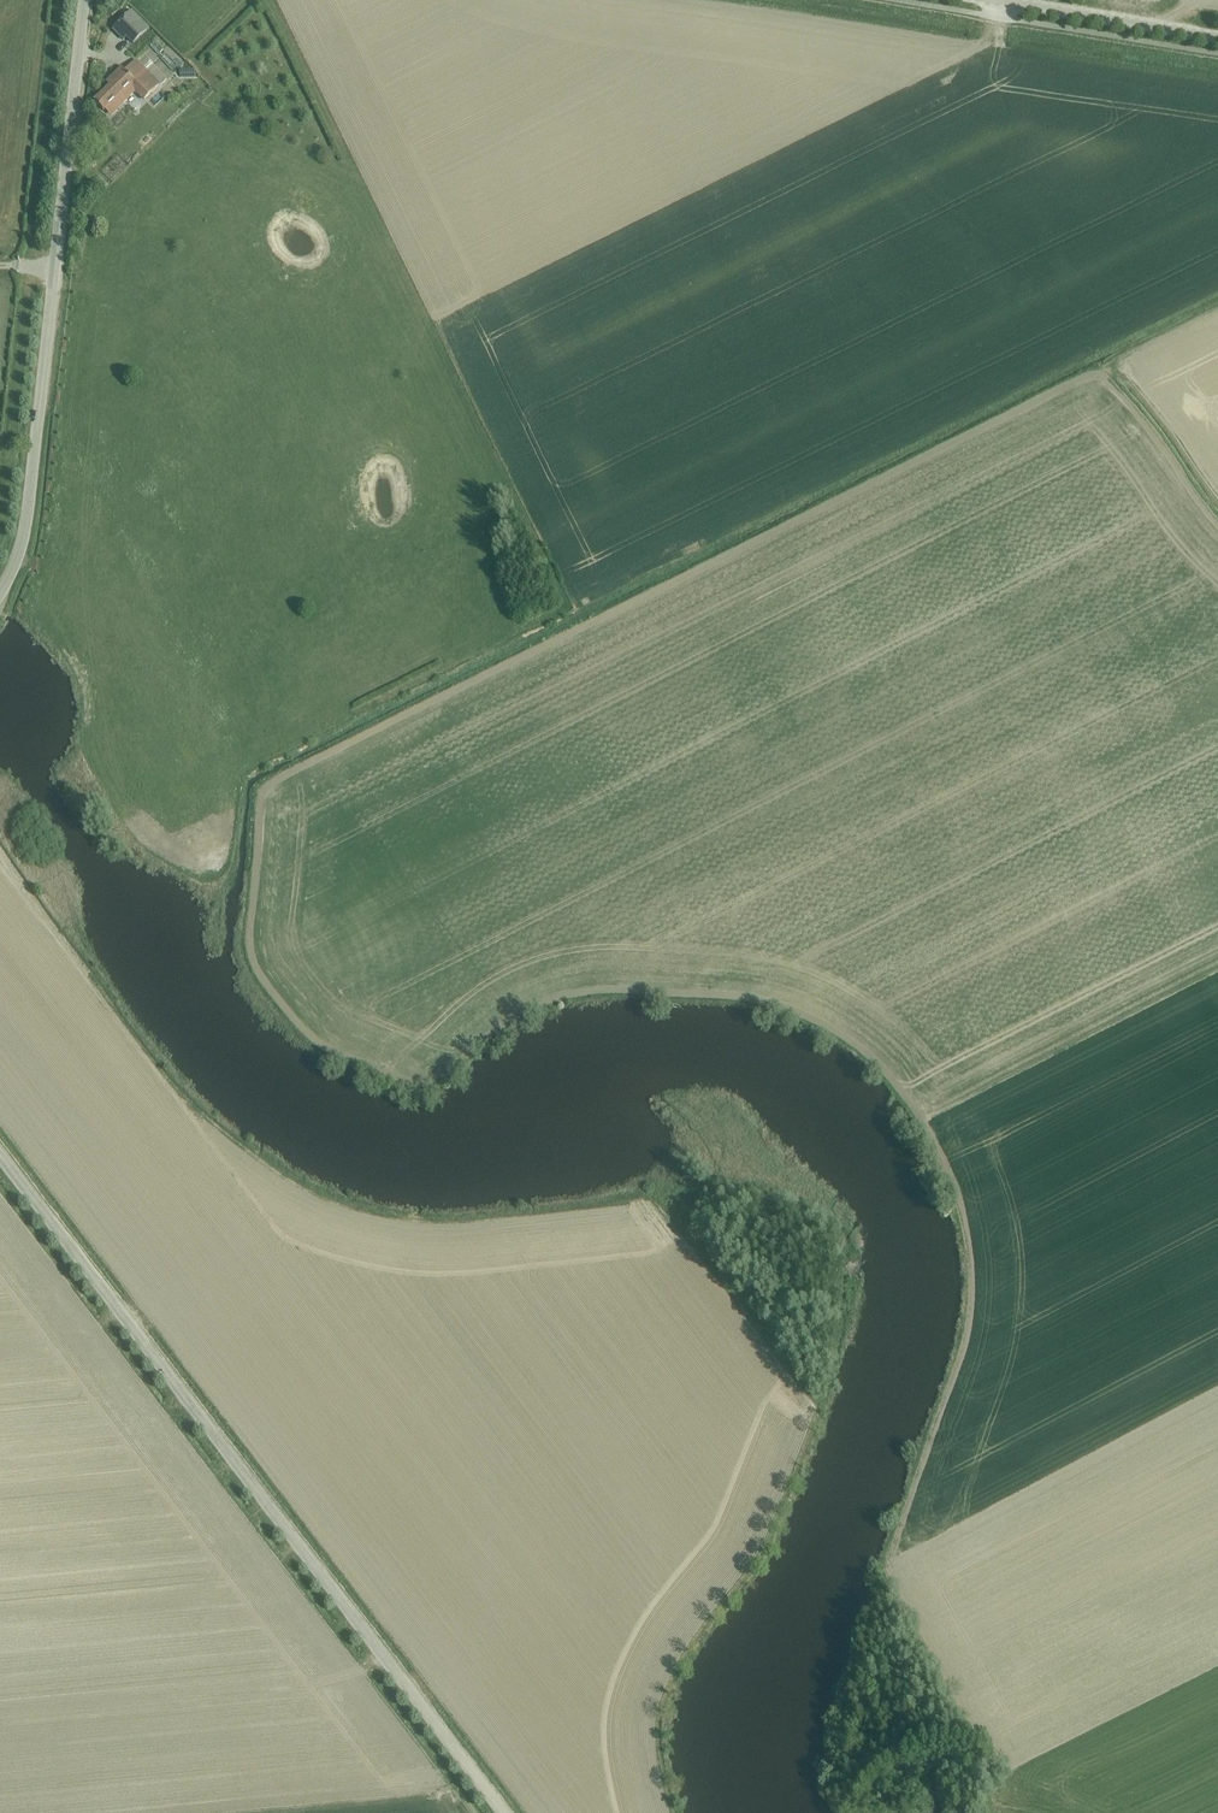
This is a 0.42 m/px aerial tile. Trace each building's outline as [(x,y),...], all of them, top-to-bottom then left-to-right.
[(131,9),(112,28),(130,43),(149,26),(131,9)] [(165,54),(160,59),(172,71),(177,66),(165,54)] [(109,86),(93,101),(103,111),(118,95),(124,101),(135,90),(144,100),(158,86),(134,63),(125,72),(121,68),(106,83),(109,86)]
